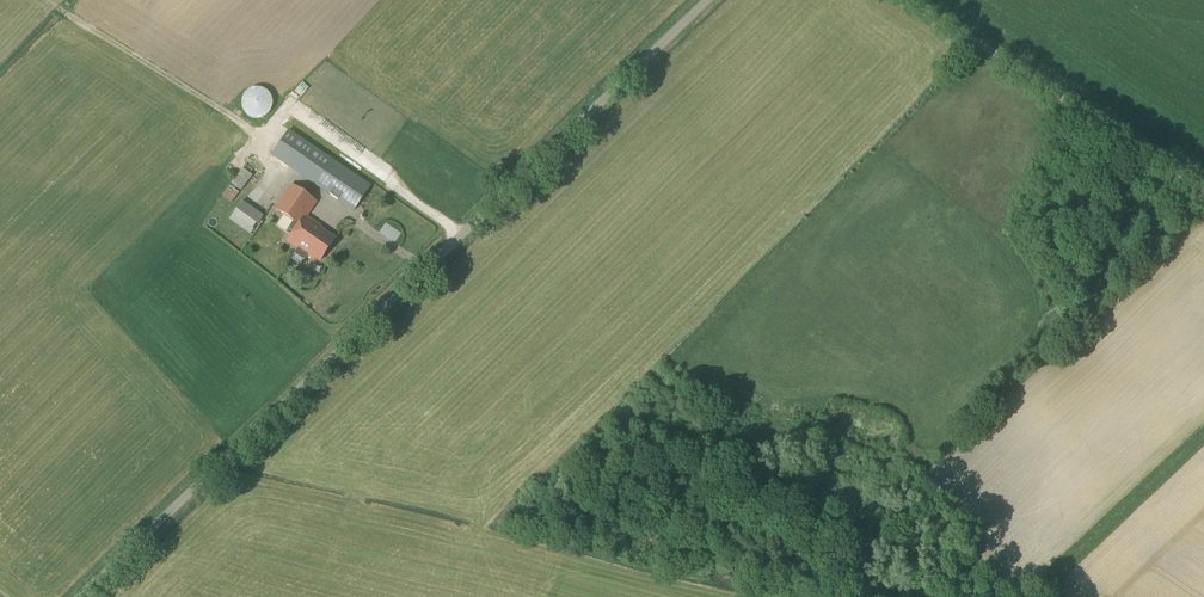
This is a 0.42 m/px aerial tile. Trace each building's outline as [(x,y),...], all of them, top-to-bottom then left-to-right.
[(338,82),(328,93),(341,105),(352,93),(338,82)] [(257,119),(258,119),(260,119),(261,119),(262,118),(264,118),(265,117),(266,116),(267,115),(268,115),(269,114),(270,113),(271,111),(271,110),(272,109),(272,108),(272,106),(273,105),(273,104),(273,102),(273,101),(272,100),(272,98),(271,97),(271,96),(270,95),(269,94),(268,93),(267,92),(266,91),(265,90),(263,89),(261,88),(260,88),(259,88),(257,88),(256,88),(253,88),(252,89),(249,90),(248,91),(247,91),(246,92),(245,93),(244,94),(244,96),(243,97),(243,98),(242,99),(242,101),(242,102),(242,103),(242,105),(242,106),(242,107),(242,109),(243,110),(244,111),(244,112),(245,113),(246,114),(247,115),(249,117),(250,118),(253,118),(254,119),(256,119),(257,119)] [(354,211),(370,186),(288,131),(272,155),(354,211)] [(241,191),(253,176),(242,168),(231,184),(241,191)] [(269,171),(261,176),(267,184),(274,179),(269,171)] [(232,203),(239,193),(229,185),(222,195),(232,203)] [(313,256),(320,261),(334,240),(303,218),(315,202),(292,185),(276,208),(293,220),(288,228),(294,232),(288,242),(297,248),(294,253),(303,260),(307,255),(312,258),(313,256)] [(262,197),(265,190),(257,187),(255,194),(262,197)] [(242,201),(229,219),(253,235),(263,222),(261,220),(264,216),(242,201)] [(386,220),(382,231),(390,234),(394,223),(386,220)] [(398,229),(391,234),(395,240),(402,236),(398,229)]
